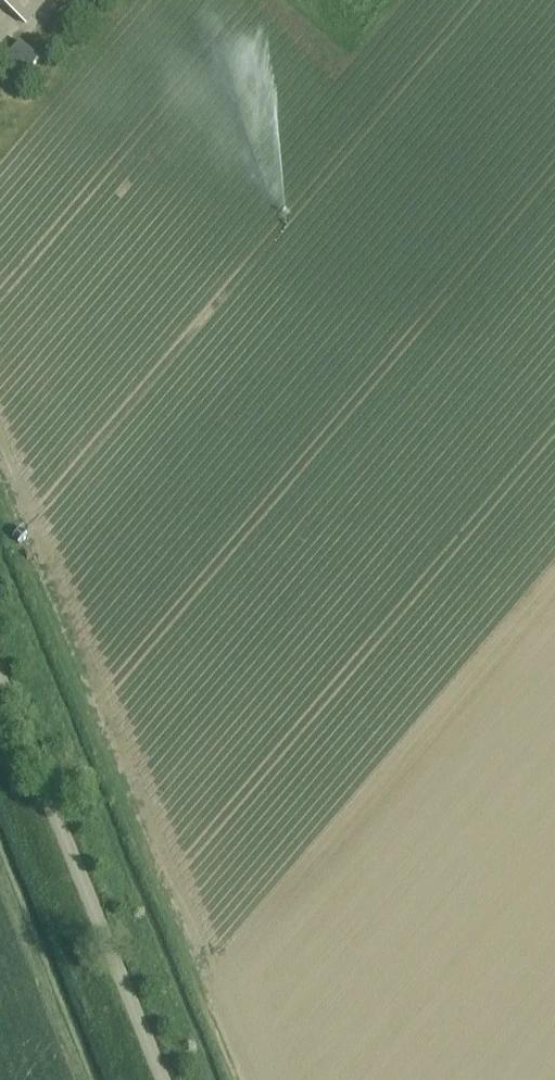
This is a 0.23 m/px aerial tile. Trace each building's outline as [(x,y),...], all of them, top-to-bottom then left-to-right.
[(25,24),(45,0),(0,0),(0,3),(25,24)] [(249,1034),(260,1026),(250,1014),(240,1021),(249,1034)]
